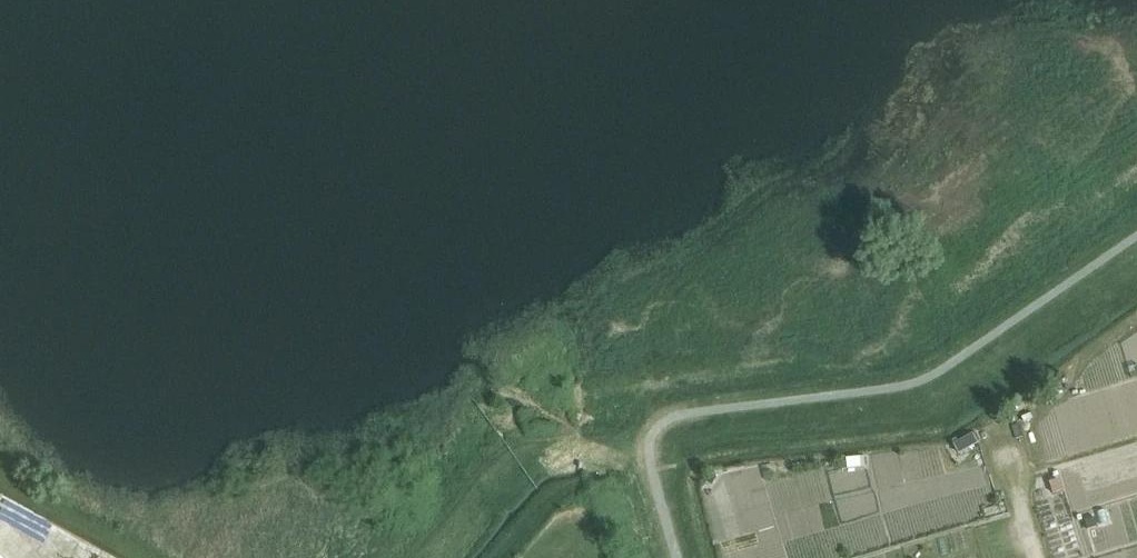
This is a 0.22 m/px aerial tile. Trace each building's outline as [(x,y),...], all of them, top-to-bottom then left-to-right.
[(1118,357),(1136,354),(1136,328),(1135,318),(1112,322),(1118,357)] [(757,465),(727,465),(727,492),(757,492),(757,465)] [(954,481),(954,503),(980,503),(980,480),(954,481)] [(1103,491),(1114,529),(1136,522),(1136,481),(1103,491)] [(756,524),(770,520),(764,494),(749,498),(756,524)] [(4,527),(15,503),(0,496),(0,525),(4,527)] [(711,501),(711,518),(724,518),(724,501),(711,501)] [(10,533),(37,549),(52,524),(24,509),(10,533)] [(718,557),(823,557),(840,553),(832,524),(780,540),(776,528),(715,547),(718,557)]
